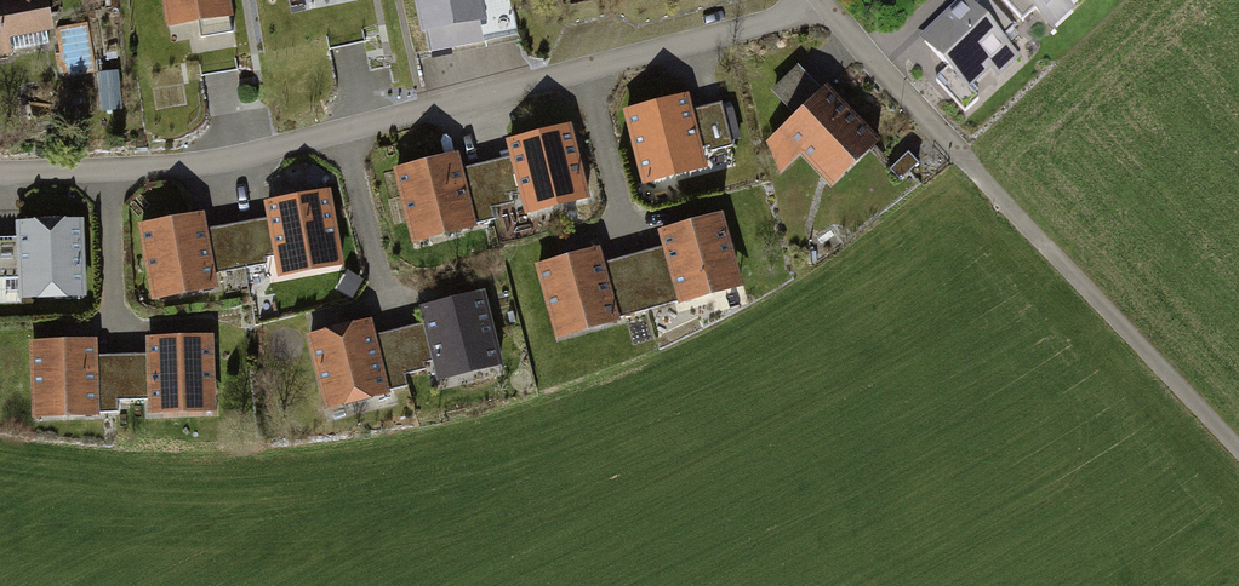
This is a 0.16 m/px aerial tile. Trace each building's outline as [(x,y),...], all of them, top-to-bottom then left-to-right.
[(49,36),(43,0),(0,0),(0,62),(11,60),(8,43),(49,36)] [(166,29),(230,18),(227,0),(161,0),(166,29)] [(418,38),(486,25),(481,0),(411,0),(418,38)] [(1051,33),(1075,12),(1067,3),(1070,0),(1021,0),(1051,33)] [(1014,58),(964,4),(922,42),(970,93),(988,76),(996,81),(1014,58)] [(798,67),(770,93),(794,119),(822,93),(798,67)] [(832,193),(880,148),(826,90),(822,93),(794,119),(765,148),(778,172),(801,160),(832,193)] [(684,95),(620,112),(642,190),(705,173),(701,157),(689,113),(684,95)] [(720,105),(689,113),(701,157),(732,149),(720,105)] [(588,204),(568,128),(505,144),(509,161),(518,194),(525,220),(588,204)] [(918,168),(908,156),(889,172),(899,184),(918,168)] [(460,174),(456,159),(394,175),(413,247),(475,231),(473,226),(460,174)] [(509,161),(460,174),(473,226),(491,222),(487,208),(505,203),(504,197),(518,194),(509,161)] [(328,195),(263,206),(266,224),(274,266),(276,281),(341,269),(328,195)] [(202,217),(136,229),(150,304),(215,293),(213,277),(205,235),(202,217)] [(720,217),(658,235),(662,250),(677,305),(678,309),(741,292),(720,217)] [(84,297),(81,221),(14,224),(15,241),(17,283),(17,300),(84,297)] [(274,266),(266,224),(205,235),(213,277),(274,266)] [(15,241),(0,241),(0,284),(17,283),(15,241)] [(662,250),(600,268),(615,322),(677,305),(662,250)] [(596,252),(533,270),(554,345),(617,328),(615,322),(600,268),(596,252)] [(483,295),(418,311),(422,328),(430,361),(437,388),(502,372),(483,295)] [(369,320),(305,335),(324,413),(388,398),(387,393),(374,340),(369,320)] [(422,328),(374,340),(387,393),(404,389),(401,375),(418,371),(417,364),(430,361),(422,328)] [(207,339),(144,341),(145,359),(146,401),(147,420),(210,417),(207,339)] [(96,342),(28,344),(31,425),(98,422),(98,415),(96,360),(96,342)] [(146,401),(145,359),(96,360),(98,415),(118,414),(117,402),(146,401)]
